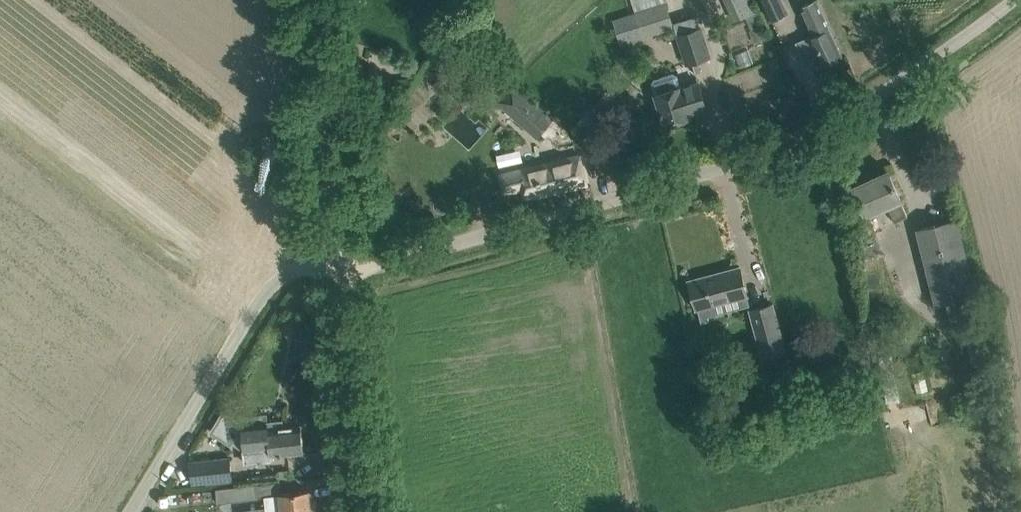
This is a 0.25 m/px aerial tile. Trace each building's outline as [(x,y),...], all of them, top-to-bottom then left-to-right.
[(733,20),(756,10),(752,0),(724,0),(733,20)] [(773,20),(787,13),(781,0),(764,0),(773,20)] [(809,35),(796,42),(806,64),(819,58),(822,64),(842,55),(834,37),(817,0),(812,0),(801,5),(814,33),(809,35)] [(634,11),(642,37),(675,27),(667,1),(634,11)] [(749,30),(754,43),(767,37),(762,25),(749,30)] [(676,34),(685,64),(710,56),(700,26),(676,34)] [(690,117),(689,113),(707,107),(697,78),(679,84),(677,76),(673,77),(671,73),(654,78),(651,83),(665,125),(690,117)] [(495,100),(537,138),(554,118),(512,81),(495,100)] [(579,154),(499,174),(504,193),(522,188),(524,197),(544,194),(587,184),(582,164),(579,154)] [(853,186),(866,214),(887,205),(894,221),(907,216),(900,199),(887,171),(853,186)] [(918,228),(935,293),(943,291),(950,320),(955,319),(958,331),(981,326),(970,284),(972,284),(955,219),(918,228)] [(689,280),(696,309),(747,295),(739,266),(689,280)] [(748,308),(762,357),(787,350),(774,301),(748,308)] [(228,407),(226,406),(211,431),(230,443),(232,440),(242,447),(243,446),(245,463),(272,460),(271,454),(304,451),(301,425),(283,427),(282,420),(246,424),(239,419),(241,415),(240,414),(239,417),(226,409),(228,407)] [(194,457),(195,482),(236,479),(234,454),(194,457)] [(216,488),(217,503),(258,498),(256,484),(216,488)] [(264,495),(266,511),(311,511),(309,490),(264,495)]
